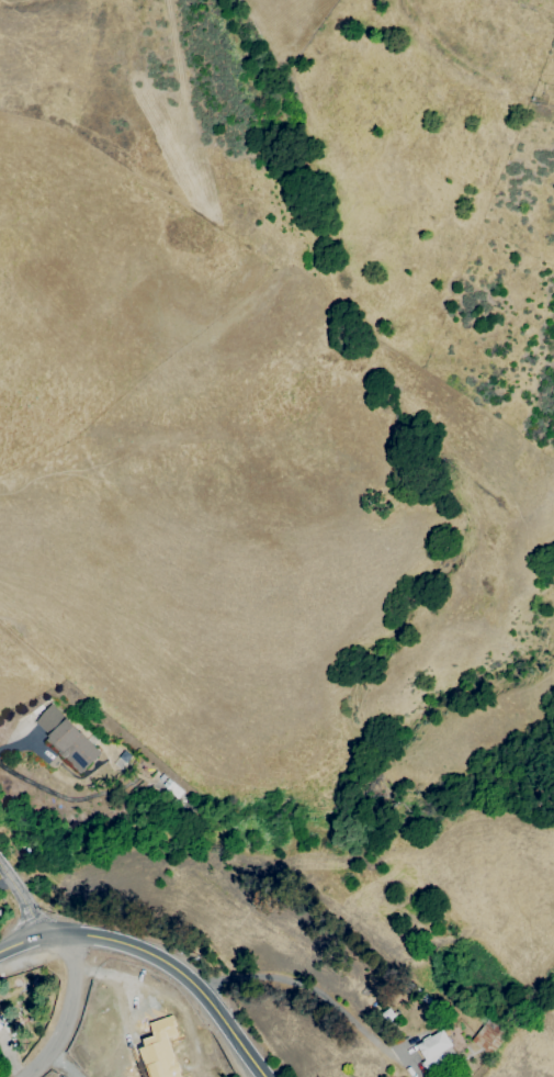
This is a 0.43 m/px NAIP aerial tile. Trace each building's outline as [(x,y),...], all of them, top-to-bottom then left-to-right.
[(78,775),(99,753),(51,704),(33,721),(48,735),(44,740),(78,775)] [(470,1041),(490,1055),(506,1032),(486,1018),(470,1041)] [(427,1070),(455,1057),(443,1030),(415,1043),(427,1070)]
